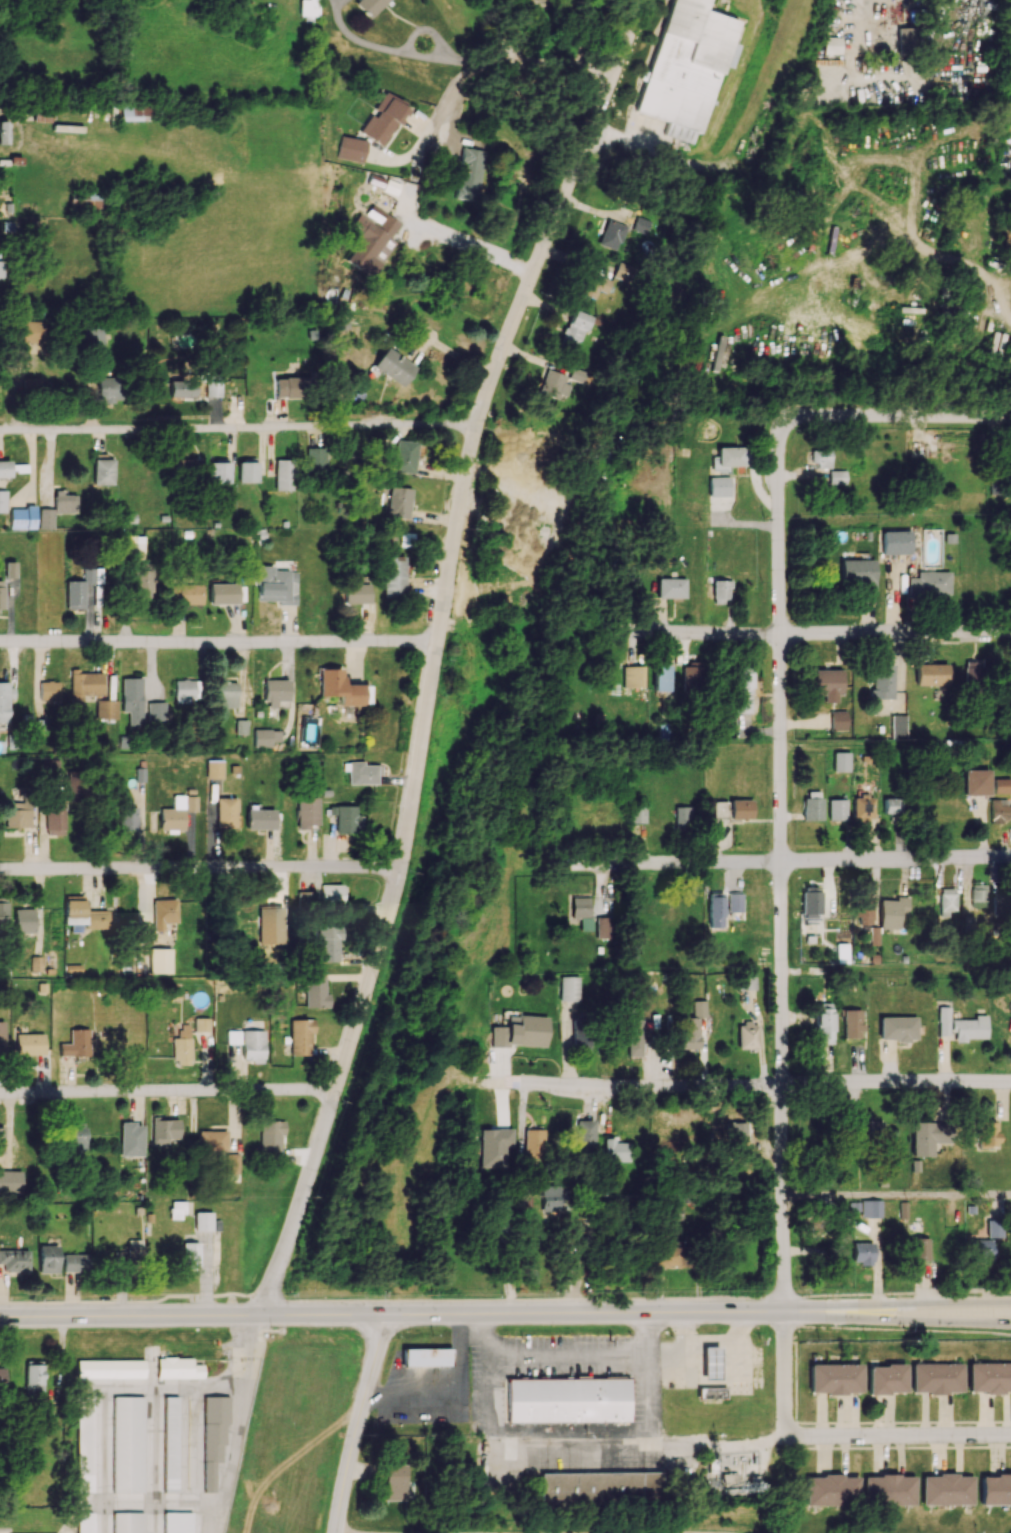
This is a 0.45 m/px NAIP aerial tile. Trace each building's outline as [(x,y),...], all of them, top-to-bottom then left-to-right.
[(299,16),(319,16),(319,0),(299,0),(299,16)] [(354,3),(368,18),(388,0),(357,0),(354,3)] [(668,120),(664,135),(700,145),(721,63),(733,66),(738,45),(732,43),(738,20),(704,11),(707,0),(669,0),(639,113),(668,120)] [(914,27),(897,28),(898,46),(915,46),(914,27)] [(823,53),(840,54),(841,37),(824,37),(823,53)] [(361,133),(383,146),(407,107),(384,92),(375,108),(376,108),(361,133)] [(119,120),(151,121),(152,103),(119,102),(119,120)] [(50,122),(50,109),(33,108),(33,122),(50,122)] [(9,144),(8,121),(0,121),(0,144),(9,144)] [(366,141),(341,135),(336,157),(361,163),(366,141)] [(454,198),(476,201),(484,151),(462,147),(458,169),(454,198)] [(102,194),(69,192),(68,210),(101,211),(102,194)] [(399,222),(371,205),(364,216),(359,213),(349,229),(362,237),(348,261),(373,277),(394,243),(389,240),(399,222)] [(618,251),(625,225),(605,220),(598,246),(618,251)] [(1010,247),(1010,222),(1002,222),(1002,248),(1010,247)] [(585,276),(584,297),(609,298),(611,278),(585,276)] [(578,348),(590,316),(573,310),(561,342),(578,348)] [(45,321),(23,321),(23,343),(44,343),(45,321)] [(104,328),(85,327),(85,352),(95,353),(95,359),(103,359),(104,328)] [(373,368),(404,386),(416,366),(385,348),(373,368)] [(573,381),(583,384),(587,372),(571,367),(569,376),(546,369),(539,393),(566,402),(573,381)] [(221,397),(222,375),(206,374),(206,396),(221,397)] [(121,402),(120,376),(97,377),(98,402),(121,402)] [(275,378),(275,398),(303,398),(302,377),(275,378)] [(24,392),(39,392),(40,378),(24,378),(24,392)] [(171,396),(196,396),(195,379),(170,380),(171,396)] [(414,473),(416,441),(395,440),(394,472),(414,473)] [(325,469),(325,447),(306,447),(306,470),(325,469)] [(717,448),(718,467),(747,465),(746,447),(717,448)] [(831,468),(830,449),(812,450),(813,468),(831,468)] [(113,485),(114,459),(94,459),(93,485),(113,485)] [(176,476),(201,475),(200,459),(176,460),(176,476)] [(238,460),(238,482),(256,482),(256,459),(238,460)] [(275,490),(293,490),(294,460),(275,459),(275,490)] [(11,477),(10,461),(0,461),(0,477),(11,477)] [(209,463),(210,484),(230,483),(230,462),(209,463)] [(846,471),(829,470),(829,484),(845,484),(846,471)] [(708,477),(709,497),(730,496),(730,477),(708,477)] [(411,489),(390,487),(387,517),(408,519),(411,489)] [(38,528),(53,529),(54,513),(78,514),(78,494),(54,494),(54,509),(39,508),(38,528)] [(35,528),(35,506),(26,506),(26,509),(10,509),(10,529),(35,528)] [(910,554),(910,530),(881,531),(882,554),(910,554)] [(144,536),(127,535),(127,549),(134,549),(134,558),(143,558),(144,536)] [(405,556),(385,556),(384,597),(404,597),(405,556)] [(875,560),(840,560),(840,584),(864,584),(864,590),(875,590),(875,560)] [(15,578),(16,562),(5,562),(4,578),(15,578)] [(152,599),(153,562),(135,562),(134,598),(152,599)] [(296,571),(274,571),(274,566),(257,565),(256,602),(296,603),(296,571)] [(66,609),(84,609),(83,584),(92,584),(92,582),(100,582),(100,569),(83,570),(83,580),(66,580),(66,609)] [(949,572),(917,572),(916,577),(908,577),(907,596),(948,597),(949,572)] [(369,603),(370,577),(361,577),(361,584),(345,584),(344,603),(369,603)] [(686,598),(686,579),(657,578),(656,598),(686,598)] [(713,580),(712,603),(731,604),(731,581),(713,580)] [(177,604),(201,605),(202,582),(178,581),(177,604)] [(209,604),(237,604),(237,583),(209,583),(209,604)] [(982,660),(964,660),(964,688),(983,688),(982,660)] [(683,690),(702,690),(701,663),(682,663),(683,690)] [(915,686),(947,687),(947,664),(915,663),(915,686)] [(654,691),(669,691),(669,665),(653,665),(654,691)] [(754,694),(754,665),(735,666),(736,694),(754,694)] [(893,699),(894,665),(871,665),(870,699),(893,699)] [(645,666),(623,667),(623,688),(645,687),(645,666)] [(102,673),(79,673),(79,669),(70,669),(71,703),(83,703),(83,695),(102,695),(102,673)] [(342,669),(319,669),(319,696),(339,696),(339,705),(368,705),(368,685),(342,685),(342,669)] [(813,670),(813,695),(823,695),(823,702),(836,703),(836,693),(842,693),(842,670),(813,670)] [(122,678),(122,711),(128,711),(129,727),(142,727),(141,678),(122,678)] [(175,680),(175,703),(189,703),(189,698),(199,698),(199,680),(175,680)] [(288,680),(265,680),(264,708),(276,708),(276,701),(288,701),(288,680)] [(59,682),(40,681),(39,702),(58,703),(59,682)] [(0,682),(0,722),(8,722),(9,682),(0,682)] [(237,708),(237,682),(216,682),(215,707),(237,708)] [(751,713),(751,695),(735,696),(736,713),(751,713)] [(96,719),(117,719),(117,700),(96,700),(96,719)] [(166,721),(166,702),(148,701),(147,721),(166,721)] [(847,730),(847,710),(830,711),(830,731),(847,730)] [(905,739),(905,715),(890,715),(891,739),(905,739)] [(271,747),(271,742),(280,742),(280,730),(253,729),(253,747),(271,747)] [(849,772),(850,752),(833,752),(833,771),(849,772)] [(222,761),(207,761),(206,778),(222,778),(222,761)] [(349,784),(379,783),(378,765),(364,765),(364,762),(343,762),(343,769),(349,768),(349,784)] [(988,795),(988,770),(963,770),(963,795),(988,795)] [(993,793),(1010,793),(1010,778),(993,778),(993,793)] [(822,821),(822,791),(804,791),(803,820),(822,821)] [(160,808),(159,829),(183,830),(184,811),(196,811),(197,796),(173,795),(173,809),(160,808)] [(853,821),(873,821),(873,796),(853,796),(853,821)] [(317,825),(317,797),(296,798),(296,829),(309,829),(309,825),(317,825)] [(216,827),(235,827),(236,798),(216,798),(216,827)] [(884,814),(900,813),(900,798),(883,798),(884,814)] [(729,800),(730,819),(752,819),(752,799),(729,800)] [(828,799),(828,820),(846,821),(847,799),(828,799)] [(990,821),(1010,821),(1010,799),(990,799),(990,821)] [(119,830),(137,830),(137,807),(131,807),(131,801),(118,801),(119,830)] [(6,827),(31,827),(31,802),(5,802),(6,827)] [(357,805),(329,806),(329,820),(336,820),(336,832),(357,832),(357,805)] [(629,823),(646,823),(646,806),(629,806),(629,823)] [(692,806),(674,807),(675,829),(693,829),(692,806)] [(246,829),(273,829),(273,810),(246,810),(246,829)] [(342,885),(320,884),(320,907),(342,908),(342,885)] [(801,916),(820,916),(821,887),(802,887),(801,916)] [(955,913),(954,888),(939,888),(940,914),(955,913)] [(971,905),(985,905),(985,889),(971,890),(971,905)] [(297,912),(315,911),(314,891),(296,892),(297,912)] [(724,927),(723,893),(707,893),(708,928),(724,927)] [(743,894),(727,893),(727,912),(742,912),(743,894)] [(1005,894),(989,893),(988,916),(1004,917),(1005,894)] [(873,924),(872,894),(855,894),(856,925),(873,924)] [(591,897),(571,897),(572,929),(592,928),(591,897)] [(879,899),(879,931),(909,931),(909,898),(879,899)] [(153,931),(166,931),(166,926),(175,926),(174,899),(152,899),(153,931)] [(281,907),(258,907),(258,945),(282,944),(281,907)] [(33,909),(14,909),(14,933),(34,933),(33,909)] [(596,938),(614,938),(615,916),(597,916),(596,938)] [(339,961),(339,939),(343,939),(343,926),(318,926),(319,962),(339,961)] [(879,945),(878,927),(869,927),(870,945),(879,945)] [(836,963),(848,963),(848,944),(836,944),(836,963)] [(149,974),(170,974),(170,948),(149,948),(149,974)] [(81,964),(65,965),(65,977),(81,976),(81,964)] [(306,1008),(330,1007),(330,994),(326,994),(325,972),(306,972),(306,1008)] [(738,990),(755,990),(754,973),(737,973),(738,990)] [(700,1048),(699,1018),(706,1018),(706,1001),(692,1001),(692,1017),(678,1018),(679,1049),(700,1048)] [(833,1003),(816,1003),(815,1044),(832,1044),(833,1003)] [(938,1035),(949,1035),(949,1032),(954,1032),(955,1040),(987,1039),(986,1015),(974,1015),(975,1019),(950,1020),(949,1007),(938,1007),(938,1035)] [(861,1009),(842,1009),(843,1038),(862,1038),(861,1009)] [(547,1017),(507,1016),(506,1026),(491,1026),(490,1045),(546,1047),(547,1017)] [(879,1039),(896,1039),(896,1041),(916,1041),(916,1016),(878,1017),(879,1039)] [(194,1031),(208,1032),(209,1018),(194,1018),(194,1031)] [(310,1055),(311,1033),(314,1033),(315,1020),(291,1019),(291,1055),(310,1055)] [(628,1056),(642,1056),(643,1020),(628,1019),(628,1056)] [(737,1049),(758,1048),(758,1023),(737,1023),(737,1049)] [(69,1043),(59,1044),(59,1057),(89,1056),(88,1029),(69,1029),(69,1043)] [(263,1030),(227,1031),(228,1044),(242,1043),(242,1061),(264,1061),(263,1030)] [(44,1033),(16,1034),(16,1055),(44,1054),(44,1033)] [(190,1037),(173,1037),(173,1065),(190,1065),(190,1037)] [(178,1119),(150,1119),(151,1145),(179,1145),(178,1119)] [(574,1121),(575,1151),(595,1150),(594,1120),(574,1121)] [(260,1156),(280,1156),(280,1135),(284,1135),(285,1121),(261,1121),(260,1156)] [(883,1121),(858,1121),(859,1140),(883,1140),(883,1121)] [(912,1157),(933,1157),(933,1143),(941,1143),(940,1122),(911,1123),(912,1157)] [(976,1147),(996,1148),(997,1122),(977,1122),(976,1147)] [(86,1153),(85,1123),(68,1123),(69,1153),(86,1153)] [(143,1156),(143,1123),(120,1123),(121,1156),(143,1156)] [(524,1126),(523,1154),(543,1155),(544,1126),(524,1126)] [(227,1131),(199,1130),(198,1150),(226,1151),(227,1131)] [(630,1142),(620,1142),(620,1136),(605,1136),(605,1162),(630,1161),(630,1142)] [(239,1174),(239,1154),(226,1154),(225,1174),(239,1174)] [(21,1194),(22,1171),(0,1171),(0,1194),(21,1194)] [(564,1185),(541,1185),(540,1210),(563,1211),(564,1185)] [(861,1217),(881,1218),(882,1200),(861,1200),(861,1217)] [(171,1219),(184,1219),(184,1201),(171,1201),(171,1219)] [(212,1212),(195,1212),(195,1230),(212,1230),(212,1212)] [(929,1265),(930,1238),(910,1237),(909,1264),(929,1265)] [(992,1262),(991,1239),(969,1239),(969,1262),(992,1262)] [(127,1261),(142,1261),(142,1240),(127,1240),(127,1261)] [(198,1266),(199,1243),(183,1242),(183,1266),(198,1266)] [(872,1242),(852,1243),(853,1264),(873,1264),(872,1242)] [(38,1273),(58,1273),(58,1245),(38,1246),(38,1273)] [(685,1247),(653,1248),(654,1267),(685,1267),(685,1247)] [(29,1250),(0,1250),(0,1264),(2,1264),(2,1272),(28,1273),(29,1250)] [(88,1272),(88,1253),(63,1254),(63,1273),(88,1272)] [(718,1347),(702,1347),(703,1379),(719,1379),(718,1347)] [(450,1348),(402,1349),(402,1366),(451,1366),(450,1348)] [(162,1378),(202,1378),(202,1364),(191,1364),(191,1357),(162,1357),(162,1378)] [(77,1378),(144,1378),(144,1360),(77,1360),(77,1378)] [(24,1396),(42,1396),(43,1361),(25,1361),(24,1396)] [(967,1363),(1010,1362),(1010,1393),(967,1393),(967,1363)] [(808,1363),(859,1363),(859,1395),(808,1395),(808,1363)] [(911,1363),(962,1363),(962,1394),(912,1394),(911,1363)] [(867,1394),(905,1394),(905,1365),(867,1365),(867,1394)] [(505,1378),(629,1377),(629,1422),(505,1422),(505,1378)] [(698,1388),(724,1387),(725,1398),(699,1400),(698,1388)] [(112,1492),(143,1492),(144,1397),(113,1396),(112,1492)] [(203,1492),(215,1492),(215,1463),(223,1463),(223,1424),(228,1424),(228,1396),(204,1396),(203,1492)] [(92,1492),(93,1397),(78,1397),(77,1492),(92,1492)] [(177,1493),(178,1397),(163,1397),(162,1492),(177,1493)] [(384,1464),(384,1500),(405,1501),(406,1465),(384,1464)] [(541,1473),(541,1506),(667,1505),(666,1472),(541,1473)] [(758,1493),(758,1476),(750,1476),(750,1481),(738,1481),(738,1473),(718,1473),(718,1480),(707,1480),(707,1494),(758,1493)] [(806,1476),(806,1505),(858,1504),(858,1475),(806,1476)] [(921,1505),(973,1504),(972,1475),(921,1475),(921,1505)] [(1010,1505),(1010,1475),(980,1476),(980,1505),(1010,1505)] [(915,1505),(914,1476),(863,1476),(863,1505),(915,1505)] [(192,1512),(163,1512),(163,1532),(191,1532),(192,1512)] [(93,1513),(77,1513),(77,1532),(93,1532),(93,1513)] [(142,1513),(112,1513),(112,1532),(142,1532),(142,1513)]
